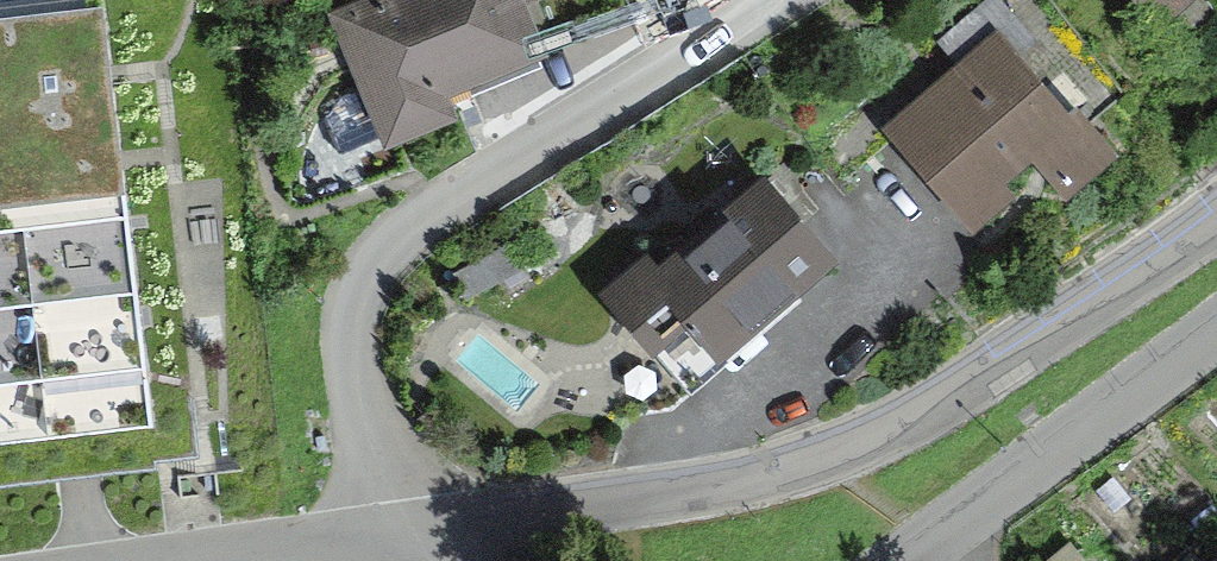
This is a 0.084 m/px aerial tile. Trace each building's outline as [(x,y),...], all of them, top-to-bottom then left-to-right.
[(344,17),(396,145),(587,68),(559,0),(386,0),(344,17)] [(1205,41),(1216,30),(1216,0),(1167,0),(1205,41)] [(1142,143),(1026,20),(907,130),(1023,254),(1142,143)] [(0,40),(0,448),(126,441),(102,34),(0,40)] [(870,262),(801,172),(638,294),(707,385),(870,262)]
